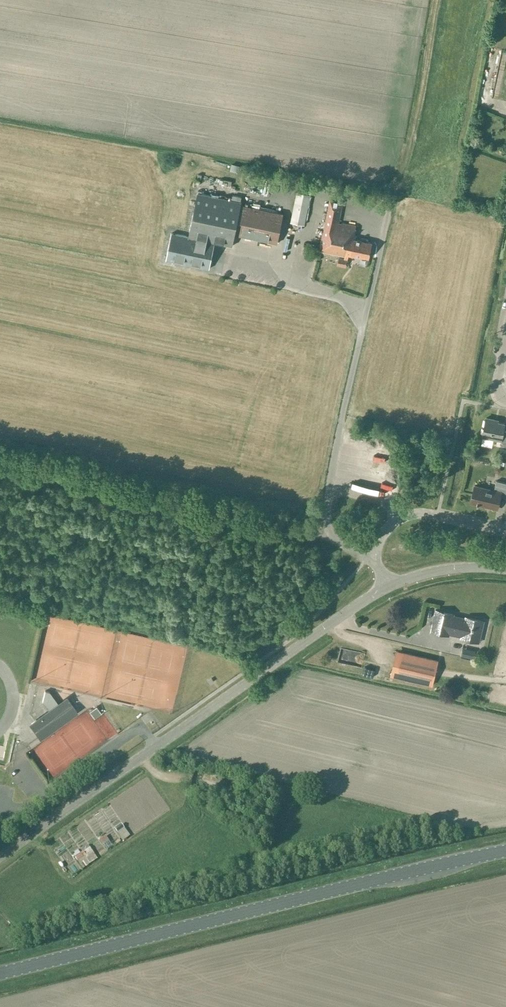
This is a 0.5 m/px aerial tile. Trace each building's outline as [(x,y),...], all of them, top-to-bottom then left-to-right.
[(242,187),(252,189),(255,178),(245,176),(242,187)] [(234,234),(277,243),(283,213),(241,205),(241,202),(197,192),(188,236),(171,233),(166,259),(209,268),(214,242),(232,246),(234,234)] [(304,224),(310,195),(296,192),(291,221),(304,224)] [(343,202),(330,199),(319,251),(344,256),(343,258),(339,257),(337,265),(345,266),(347,257),(348,257),(349,255),(359,257),(360,256),(369,258),(372,243),(356,239),(356,236),(354,235),(356,226),(339,222),(343,202)] [(300,261),(308,261),(309,251),(300,251),(300,261)] [(504,423),(494,421),(494,419),(486,418),(482,436),(501,440),(500,444),(505,445),(505,431),(503,430),(504,423)] [(368,476),(365,490),(377,493),(380,479),(368,476)] [(497,508),(500,496),(505,498),(505,483),(496,481),(494,490),(474,486),(470,502),(497,508)] [(452,616),(453,614),(436,610),(431,631),(448,634),(449,633),(461,636),(461,637),(474,640),(473,641),(478,643),(480,635),(479,635),(482,621),(467,617),(467,619),(452,616)] [(438,660),(396,650),(390,676),(432,686),(438,660)] [(462,650),(460,656),(473,658),(474,653),(462,650)] [(78,711),(66,695),(28,723),(39,739),(78,711)] [(96,707),(89,713),(94,719),(101,713),(96,707)] [(0,787),(0,795),(11,795),(11,786),(0,786),(0,787)] [(106,851),(112,846),(104,836),(98,841),(106,851)] [(92,840),(87,845),(98,858),(103,853),(92,840)] [(79,851),(76,847),(68,852),(80,870),(96,860),(88,845),(79,851)]
